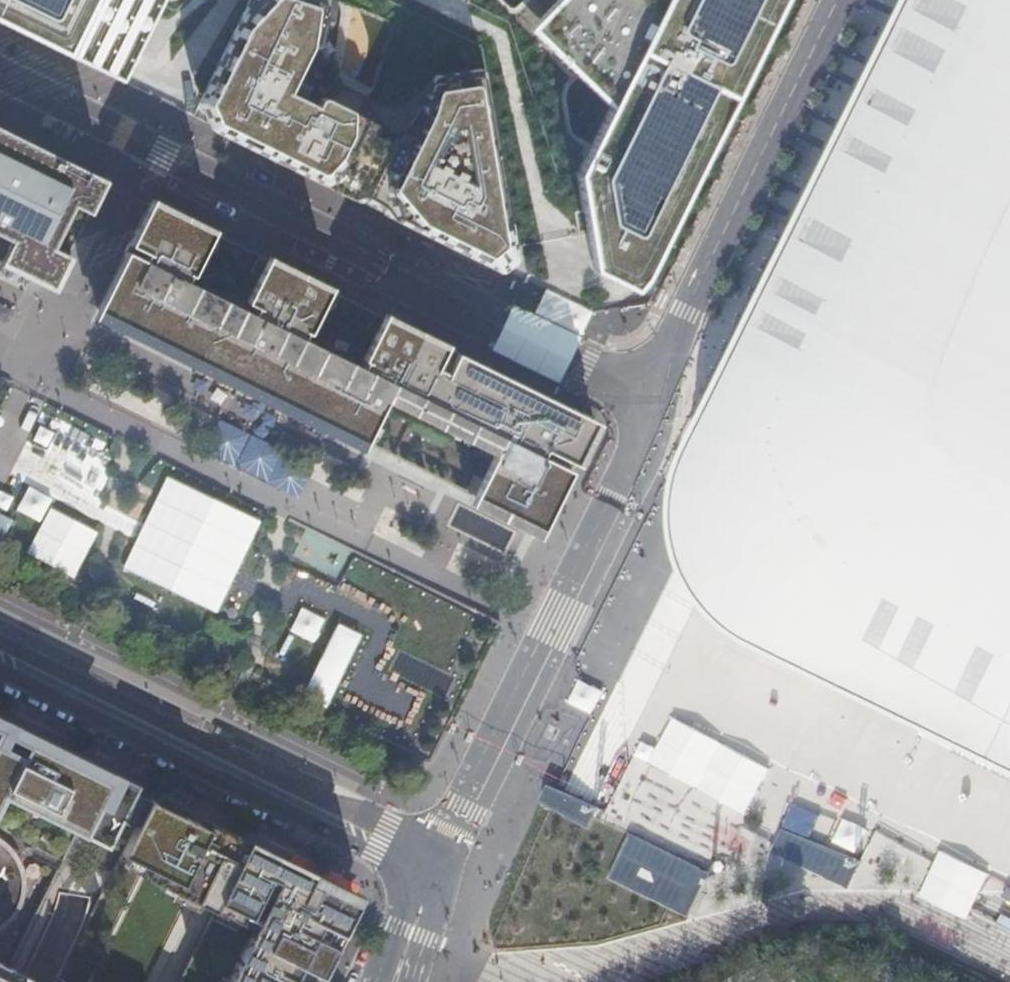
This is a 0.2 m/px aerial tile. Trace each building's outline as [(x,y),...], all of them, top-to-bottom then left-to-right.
[(125,83),(140,0),(0,0),(0,21),(125,83)] [(202,98),(202,99),(203,100),(208,112),(213,125),(214,126),(515,274),(518,267),(485,70),(484,68),(481,67),(436,75),(435,75),(434,76),(433,77),(424,104),(414,119),(338,81),(334,78),(332,74),(331,70),(331,67),(340,12),(340,9),(340,7),(339,4),(337,0),(336,0),(250,0),(202,98)] [(530,27),(611,106),(579,172),(595,269),(636,289),(644,281),(657,256),(783,0),(555,0),(530,27)] [(703,583),(709,591),(723,608),(746,627),(765,638),(926,717),(1009,758),(1009,0),(920,0),(833,163),(692,448),(685,469),(683,482),(681,498),(682,515),(684,533),(687,546),(691,560),(703,583)] [(52,286),(105,179),(43,148),(0,127),(0,261),(52,286)] [(125,255),(97,308),(184,351),(541,527),(594,420),(365,307),(322,286),(270,260),(231,241),(174,212),(150,201),(125,255)] [(0,724),(0,800),(21,757),(3,748),(12,730),(0,724)] [(0,800),(0,981),(56,981),(96,904),(122,853),(149,798),(155,785),(34,730),(21,757),(0,800)] [(352,900),(286,867),(287,865),(149,798),(122,853),(218,900),(178,981),(311,981),(352,900)]
